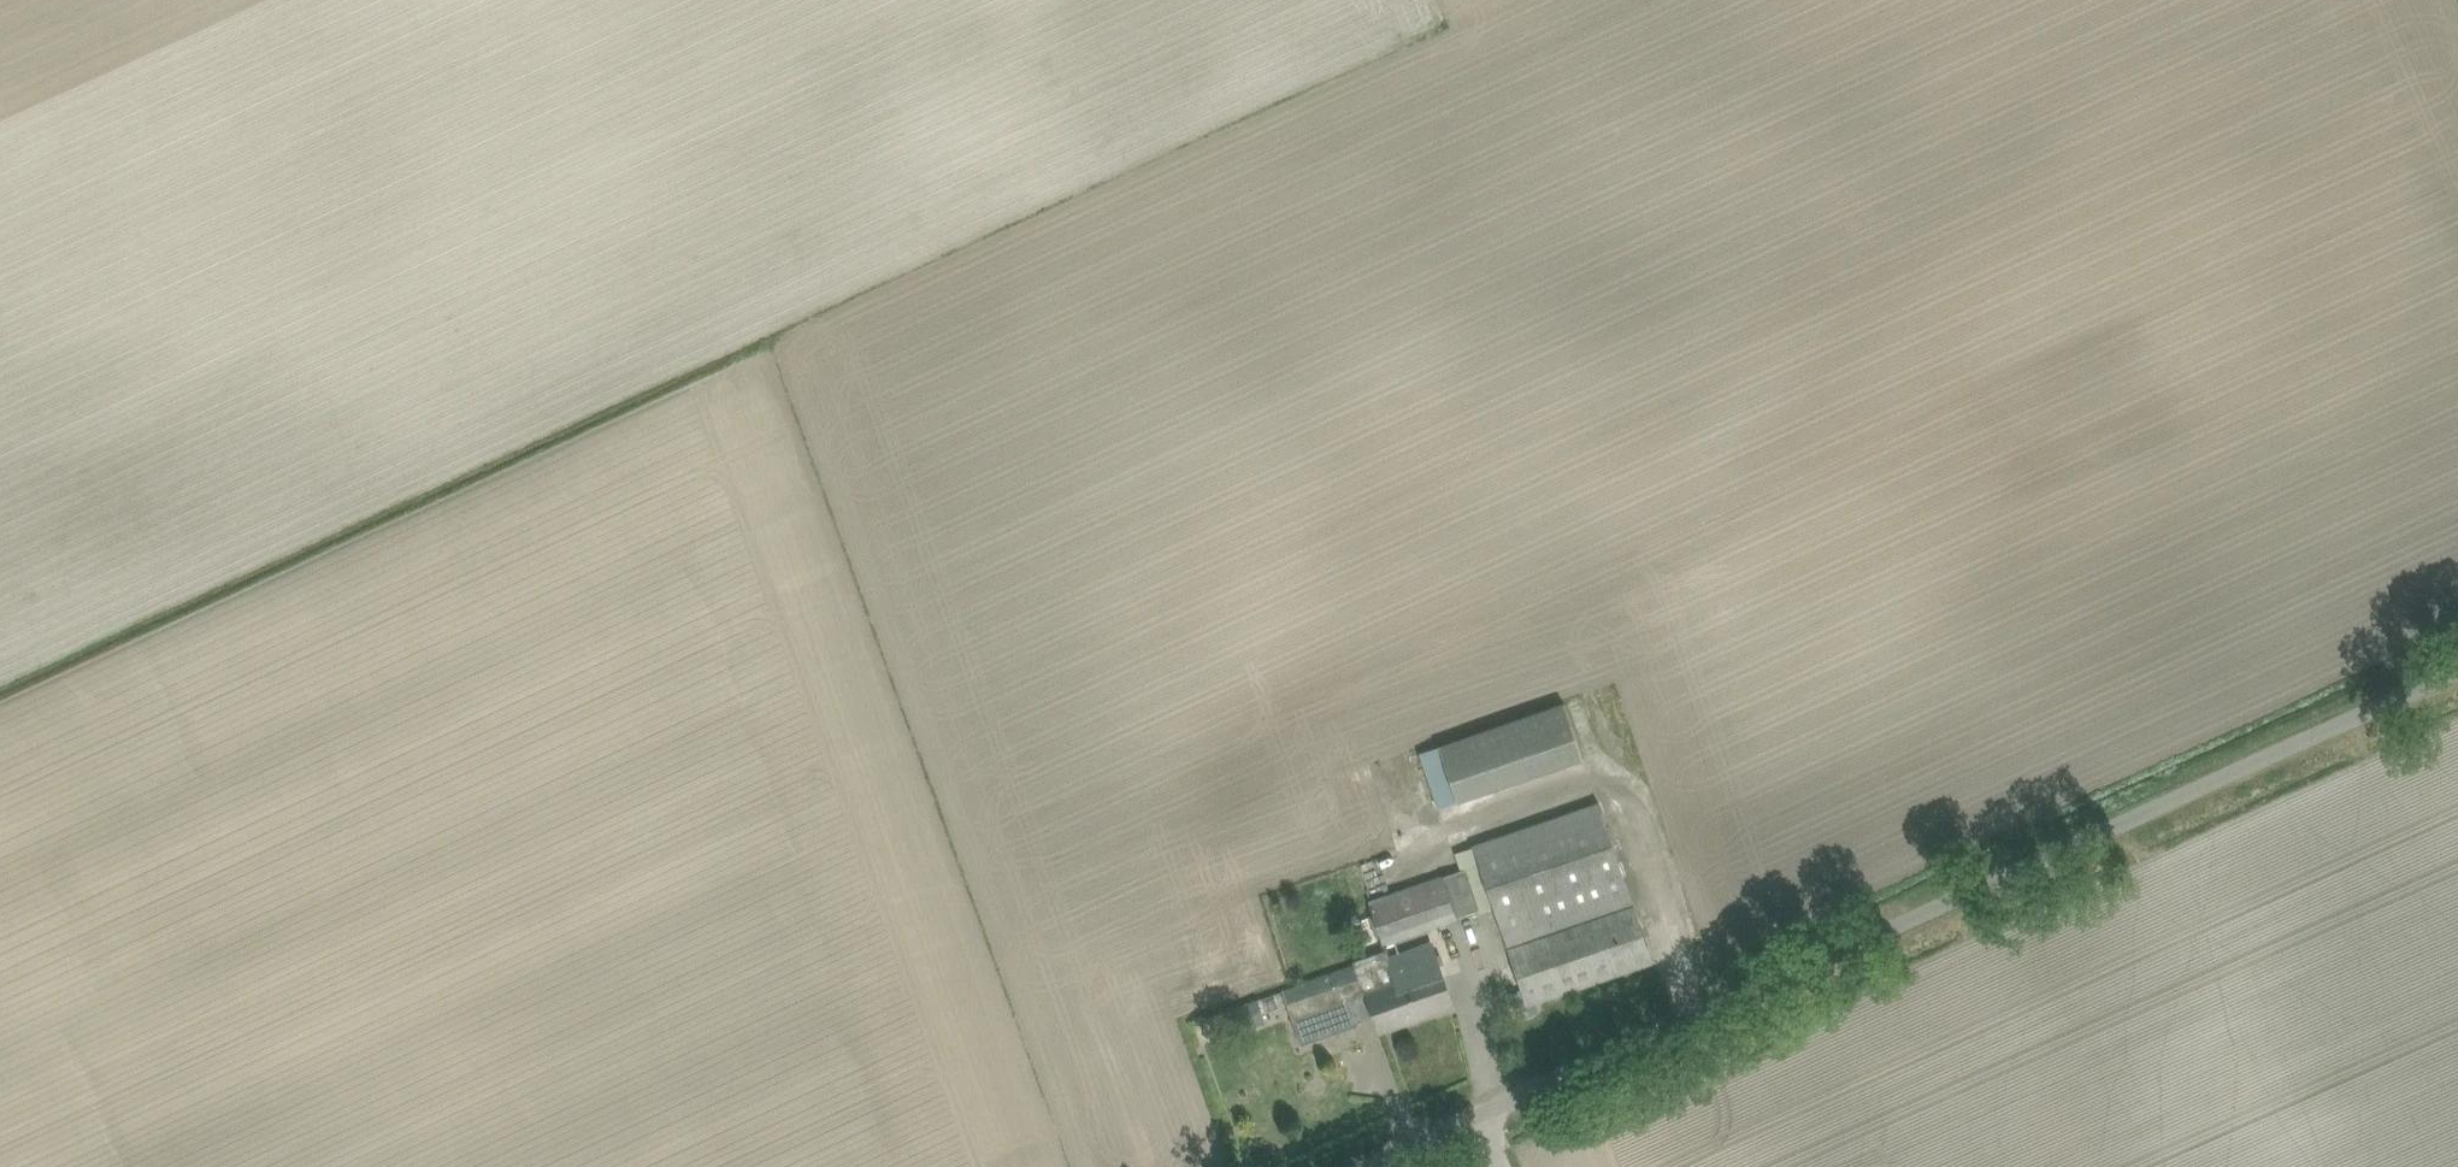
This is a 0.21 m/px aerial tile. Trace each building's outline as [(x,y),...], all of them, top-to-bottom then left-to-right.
[(1565,702),(1440,745),(1460,802),(1585,759),(1565,702)] [(1473,846),(1507,945),(1633,902),(1600,803),(1473,846)] [(1371,901),(1385,942),(1480,910),(1466,868),(1392,894),(1388,881),(1366,888),(1371,901)] [(1508,949),(1527,1004),(1654,961),(1635,906),(1508,949)] [(1285,996),(1302,1044),(1356,1025),(1346,995),(1364,988),(1366,994),(1368,993),(1381,1031),(1454,1006),(1446,983),(1432,942),(1356,968),(1356,966),(1284,991),(1285,996)] [(1275,997),(1265,1000),(1268,1010),(1278,1007),(1275,997)]
